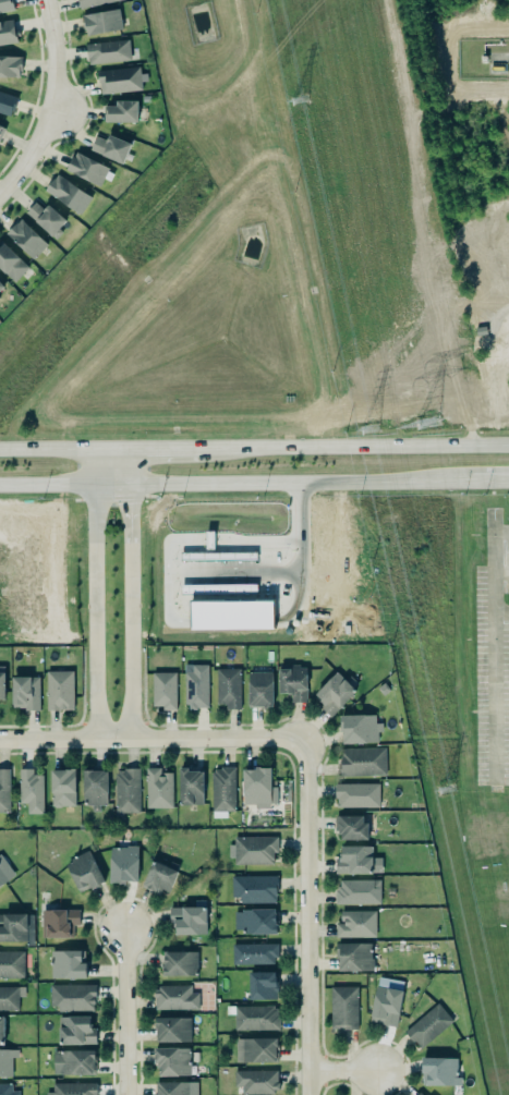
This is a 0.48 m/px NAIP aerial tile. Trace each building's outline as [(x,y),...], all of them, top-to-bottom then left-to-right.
[(13,10),(11,0),(0,0),(0,13),(13,10)] [(80,9),(123,0),(78,0),(80,9)] [(82,14),(84,35),(121,31),(119,11),(82,14)] [(16,43),(13,20),(0,22),(0,46),(16,43)] [(84,44),(126,39),(130,60),(87,64),(87,59),(85,59),(84,44)] [(5,78),(0,78),(0,55),(20,56),(21,71),(19,71),(17,77),(5,78)] [(98,82),(96,82),(95,71),(137,66),(140,89),(99,94),(98,82)] [(8,117),(0,114),(0,92),(15,97),(12,111),(10,111),(8,117)] [(137,123),(137,101),(115,101),(115,106),(103,106),(103,123),(137,123)] [(87,149),(99,155),(99,156),(121,166),(131,144),(107,133),(105,138),(94,134),(87,149)] [(63,168),(73,148),(108,165),(98,185),(63,168)] [(56,174),(65,181),(76,190),(89,197),(78,215),(65,207),(43,190),(51,178),(52,179),(56,174)] [(48,205),(43,210),(35,202),(25,213),(53,238),(67,223),(48,205)] [(33,260),(48,245),(19,219),(5,234),(33,260)] [(12,279),(0,267),(0,234),(28,263),(12,279)] [(273,629),(273,601),(191,602),(191,630),(273,629)] [(206,664),(183,664),(183,703),(187,703),(187,708),(195,708),(195,706),(207,706),(206,664)] [(306,701),(291,701),(291,693),(287,693),(287,691),(278,691),(278,664),(299,664),(299,667),(305,667),(306,701)] [(270,671),(268,671),(268,667),(252,667),(252,671),(247,671),(247,706),(259,706),(259,707),(265,707),(265,705),(271,705),(271,680),(270,680),(270,671)] [(215,668),(239,668),(240,707),(232,707),(225,708),(225,703),(220,703),(216,703),(215,668)] [(45,672),(46,711),(73,710),(72,671),(45,672)] [(152,705),(152,671),(175,671),(175,708),(161,708),(161,705),(152,705)] [(333,716),(356,690),(335,672),(313,697),(333,716)] [(7,676),(35,676),(35,710),(20,710),(20,702),(7,702),(7,676)] [(338,714),(338,730),(341,730),(341,742),(377,741),(376,731),(380,731),(380,721),(374,721),(374,714),(364,714),(364,713),(338,714)] [(340,749),(340,756),(339,756),(339,767),(337,767),(338,776),(385,774),(384,746),(340,749)] [(269,765),(269,780),(272,780),(272,787),(275,787),(275,802),(268,802),(268,806),(254,806),(254,803),(242,804),(241,767),(254,767),(254,764),(258,764),(258,765),(269,765)] [(16,767),(17,803),(26,803),(26,813),(43,813),(43,775),(35,775),(35,772),(32,772),(32,767),(16,767)] [(49,768),(62,768),(68,768),(68,767),(74,767),(74,791),(73,791),(74,805),(60,805),(59,806),(53,806),(52,805),(50,805),(49,768)] [(83,769),(83,796),(84,796),(84,805),(89,805),(89,812),(99,812),(99,805),(107,805),(106,767),(92,767),(92,769),(83,769)] [(146,808),(172,808),(172,773),(161,773),(161,768),(145,768),(146,808)] [(9,769),(0,769),(0,813),(9,813),(9,769)] [(138,769),(114,770),(115,820),(123,819),(123,813),(139,813),(138,769)] [(178,805),(202,805),(203,770),(179,770),(178,805)] [(379,783),(335,784),(335,808),(379,808),(379,783)] [(334,814),(334,828),(338,828),(338,831),(340,831),(340,838),(367,838),(367,820),(362,820),(362,814),(337,814),(334,814)] [(276,836),(276,851),(272,851),(272,859),(271,859),(271,863),(232,863),(233,836),(276,836)] [(340,844),(340,852),(338,851),(338,855),(335,856),(335,872),(380,872),(380,856),(371,856),(371,844),(362,844),(340,844)] [(110,847),(109,880),(118,880),(118,883),(124,884),(124,879),(136,880),(137,845),(125,845),(125,847),(110,847)] [(103,883),(90,852),(65,862),(78,894),(103,883)] [(10,875),(0,882),(0,861),(10,875)] [(159,894),(161,889),(169,892),(177,871),(152,861),(141,887),(159,894)] [(276,876),(231,877),(231,898),(239,898),(239,904),(276,903),(276,876)] [(339,879),(339,885),(336,885),(336,889),(334,889),(334,902),(379,902),(379,878),(339,879)] [(205,935),(205,901),(194,901),(194,907),(169,908),(169,925),(175,925),(175,935),(205,935)] [(41,909),(41,936),(71,936),(71,923),(78,923),(78,909),(64,909),(64,908),(50,908),(50,910),(41,909)] [(232,911),(240,911),(240,909),(276,908),(276,927),(276,933),(241,933),(241,929),(232,929),(232,911)] [(339,922),(335,922),(335,937),(375,936),(375,910),(339,910),(339,922)] [(33,942),(33,914),(0,914),(0,943),(33,942)] [(335,941),(369,941),(369,958),(372,958),(372,968),(369,970),(338,970),(338,958),(335,957),(335,941)] [(231,944),(231,963),(272,962),(271,957),(277,957),(277,942),(231,944)] [(17,980),(0,980),(0,950),(17,950),(17,980)] [(195,950),(196,971),(196,974),(161,974),(161,965),(163,965),(163,953),(163,950),(182,950),(195,950)] [(86,978),(86,963),(81,963),(80,951),(50,952),(51,979),(86,978)] [(276,998),(247,998),(247,971),(274,971),(276,971),(276,984),(277,984),(278,991),(276,991),(276,998)] [(377,975),(376,985),(375,985),(368,1019),(380,1022),(380,1023),(395,1026),(402,989),(401,989),(402,981),(377,975)] [(94,983),(95,999),(93,999),(94,1003),(92,1003),(93,1010),(57,1011),(57,1005),(49,1005),(48,984),(94,983)] [(190,986),(154,987),(154,1010),(198,1010),(198,994),(190,994),(190,986)] [(0,988),(0,1011),(18,1011),(18,997),(24,997),(24,987),(0,988)] [(330,987),(330,1029),(357,1029),(357,987),(330,987)] [(401,1031),(415,1047),(417,1046),(419,1048),(452,1020),(437,1001),(401,1031)] [(272,1005),(233,1006),(233,1030),(278,1029),(278,1014),(276,1014),(276,1008),(272,1008),(272,1005)] [(155,1015),(180,1015),(190,1017),(190,1041),(157,1041),(154,1041),(154,1031),(156,1031),(156,1025),(155,1025),(155,1015)] [(59,1045),(95,1045),(95,1028),(89,1028),(89,1017),(59,1017),(59,1045)] [(233,1037),(234,1061),(272,1060),(274,1061),(276,1061),(276,1049),(277,1048),(277,1044),(276,1044),(276,1036),(252,1036),(251,1037),(233,1037)] [(156,1077),(190,1076),(189,1048),(155,1049),(156,1077)] [(18,1057),(17,1049),(0,1049),(0,1078),(12,1078),(11,1057),(18,1057)] [(53,1075),(94,1075),(94,1051),(53,1051),(53,1075)] [(421,1056),(445,1056),(456,1057),(457,1076),(460,1076),(460,1084),(444,1083),(422,1083),(422,1071),(420,1070),(421,1062),(421,1056)] [(233,1070),(276,1070),(276,1082),(278,1082),(278,1090),(272,1090),(272,1094),(240,1094),(240,1086),(233,1086),(233,1070)] [(155,1082),(155,1094),(190,1094),(190,1083),(155,1082)] [(11,1091),(11,1084),(0,1084),(0,1094),(19,1094),(19,1091),(11,1091)] [(52,1093),(45,1093),(45,1094),(96,1094),(96,1084),(52,1084),(52,1093)]
